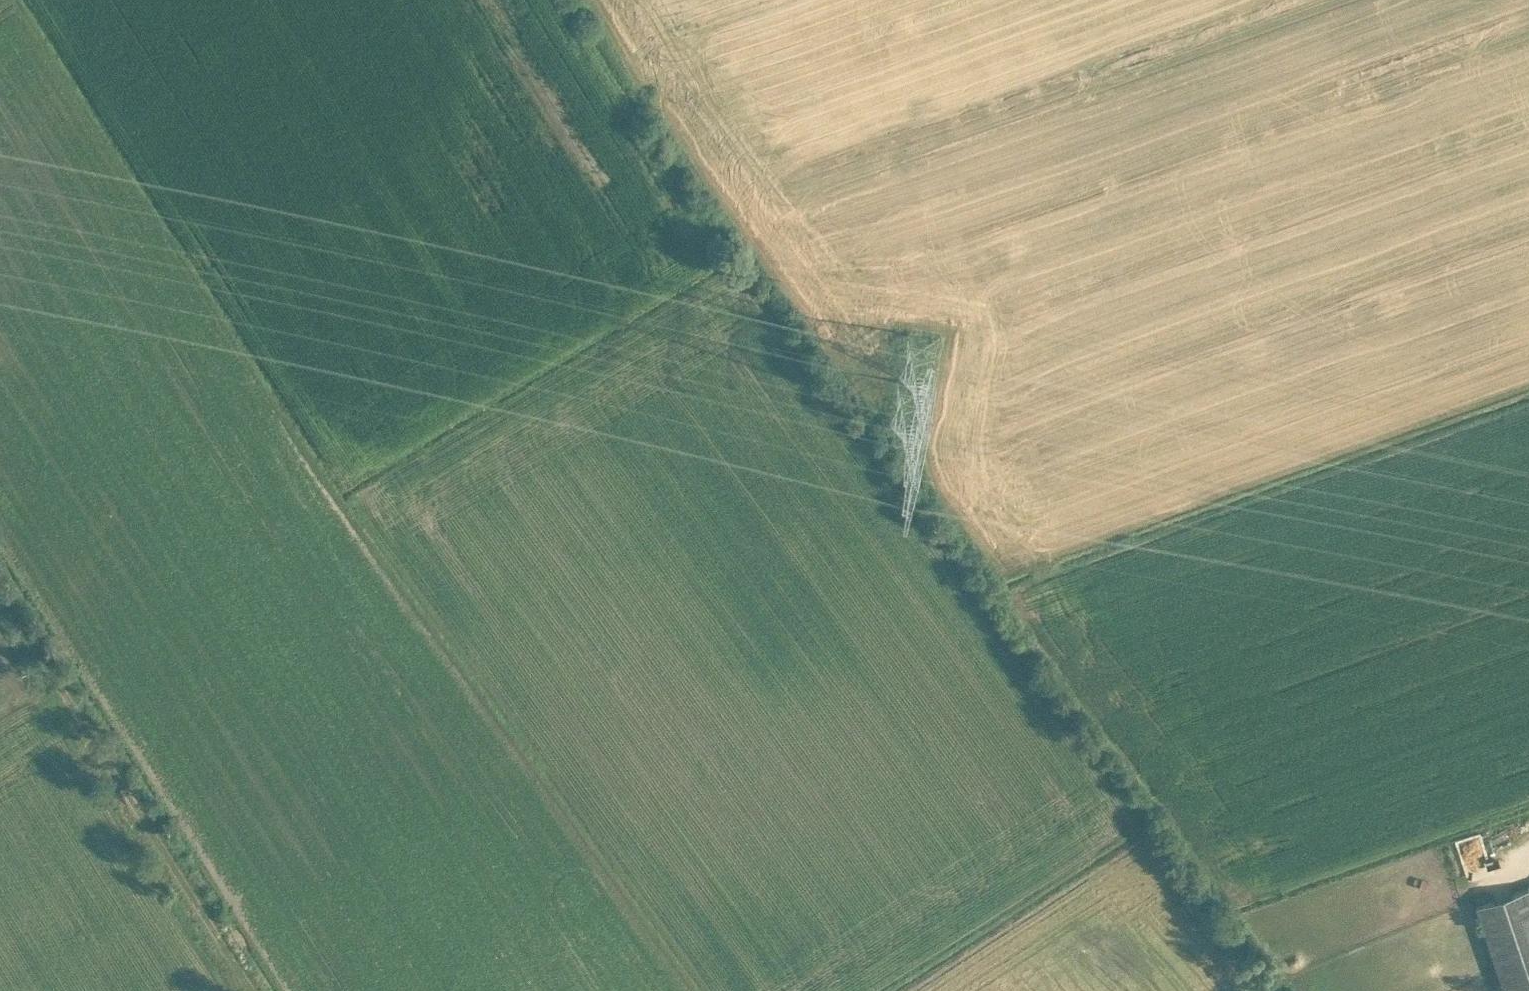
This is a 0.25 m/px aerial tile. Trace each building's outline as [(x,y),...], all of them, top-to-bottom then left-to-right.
[(1528,856),(1528,840),(1511,851),(1517,863),(1528,856)] [(1477,904),(1505,990),(1528,990),(1528,887),(1477,904)]
